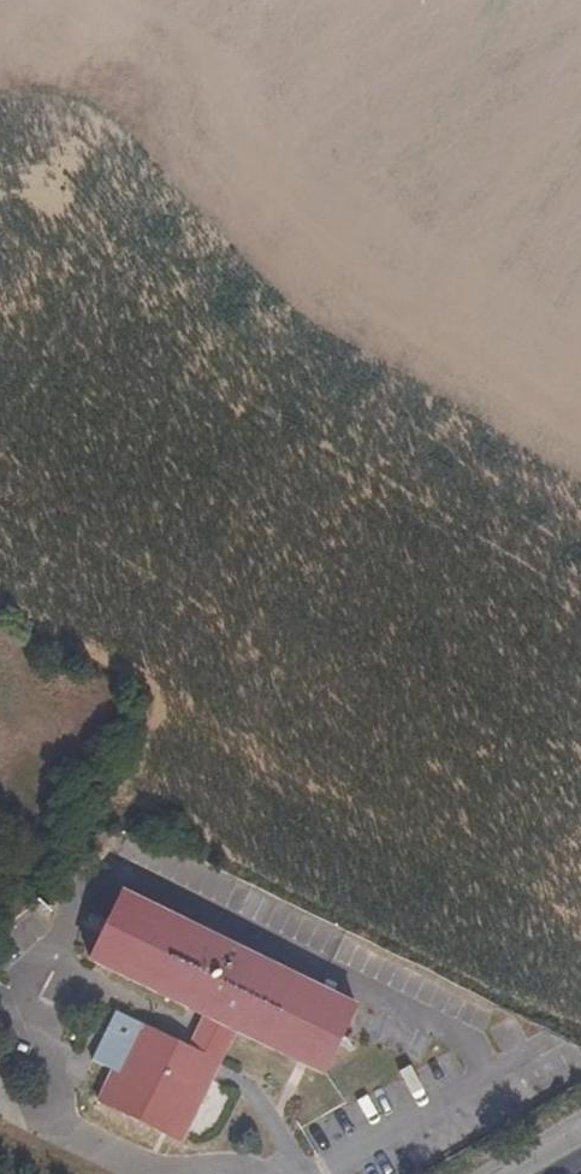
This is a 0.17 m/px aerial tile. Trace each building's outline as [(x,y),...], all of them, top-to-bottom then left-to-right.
[(349,1011),(111,895),(80,958),(197,1016),(182,1047),(110,1012),(86,1062),(106,1072),(90,1103),(175,1144),(230,1030),(319,1074),(349,1011)]
